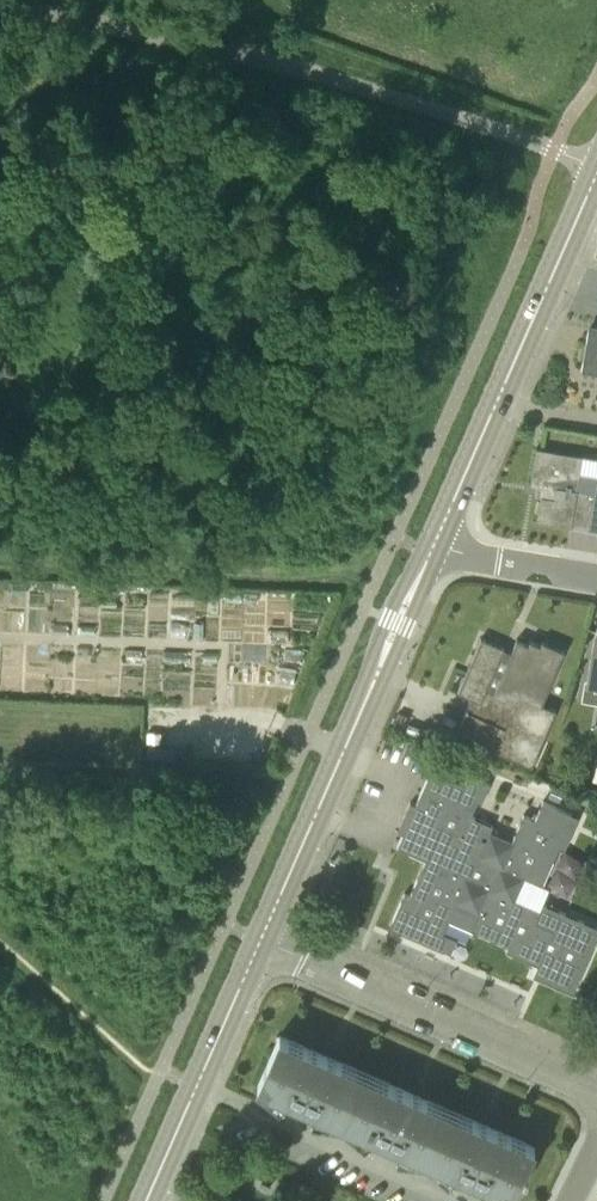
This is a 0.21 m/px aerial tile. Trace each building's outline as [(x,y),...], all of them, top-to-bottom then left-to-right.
[(588,329),(581,370),(596,373),(596,330),(588,329)] [(588,528),(594,492),(577,489),(582,455),(536,448),(530,484),(541,486),(536,520),(588,528)] [(596,626),(588,679),(596,680),(596,626)] [(512,649),(482,637),(481,637),(458,690),(472,696),(455,735),(495,752),(496,748),(533,764),(557,706),(542,700),(564,648),(541,638),(539,642),(529,638),(527,642),(517,637),(512,649)] [(161,732),(148,731),(147,742),(161,742),(161,732)] [(506,950),(539,964),(554,929),(543,924),(545,920),(538,917),(541,909),(516,898),(525,877),(542,884),(559,846),(565,849),(579,816),(544,801),(539,812),(535,810),(532,817),(524,813),(513,839),(492,829),(494,825),(471,815),(477,801),(482,803),(490,783),(469,773),(465,782),(431,768),(416,803),(411,801),(403,818),(409,821),(398,846),(426,858),(411,894),(404,891),(390,925),(449,952),(456,939),(442,933),(448,919),(508,945),(506,950)] [(564,789),(553,784),(549,794),(560,799),(564,789)] [(280,1034),(279,1034),(256,1084),(334,1119),(357,1067),(335,1058),(327,1054),(280,1034)] [(423,1157),(445,1106),(421,1095),(413,1092),(357,1067),(334,1119),(423,1157)] [(479,1121),(445,1106),(423,1157),(512,1196),(521,1174),(525,1176),(528,1169),(524,1168),(534,1145),(488,1125),(479,1121)]
